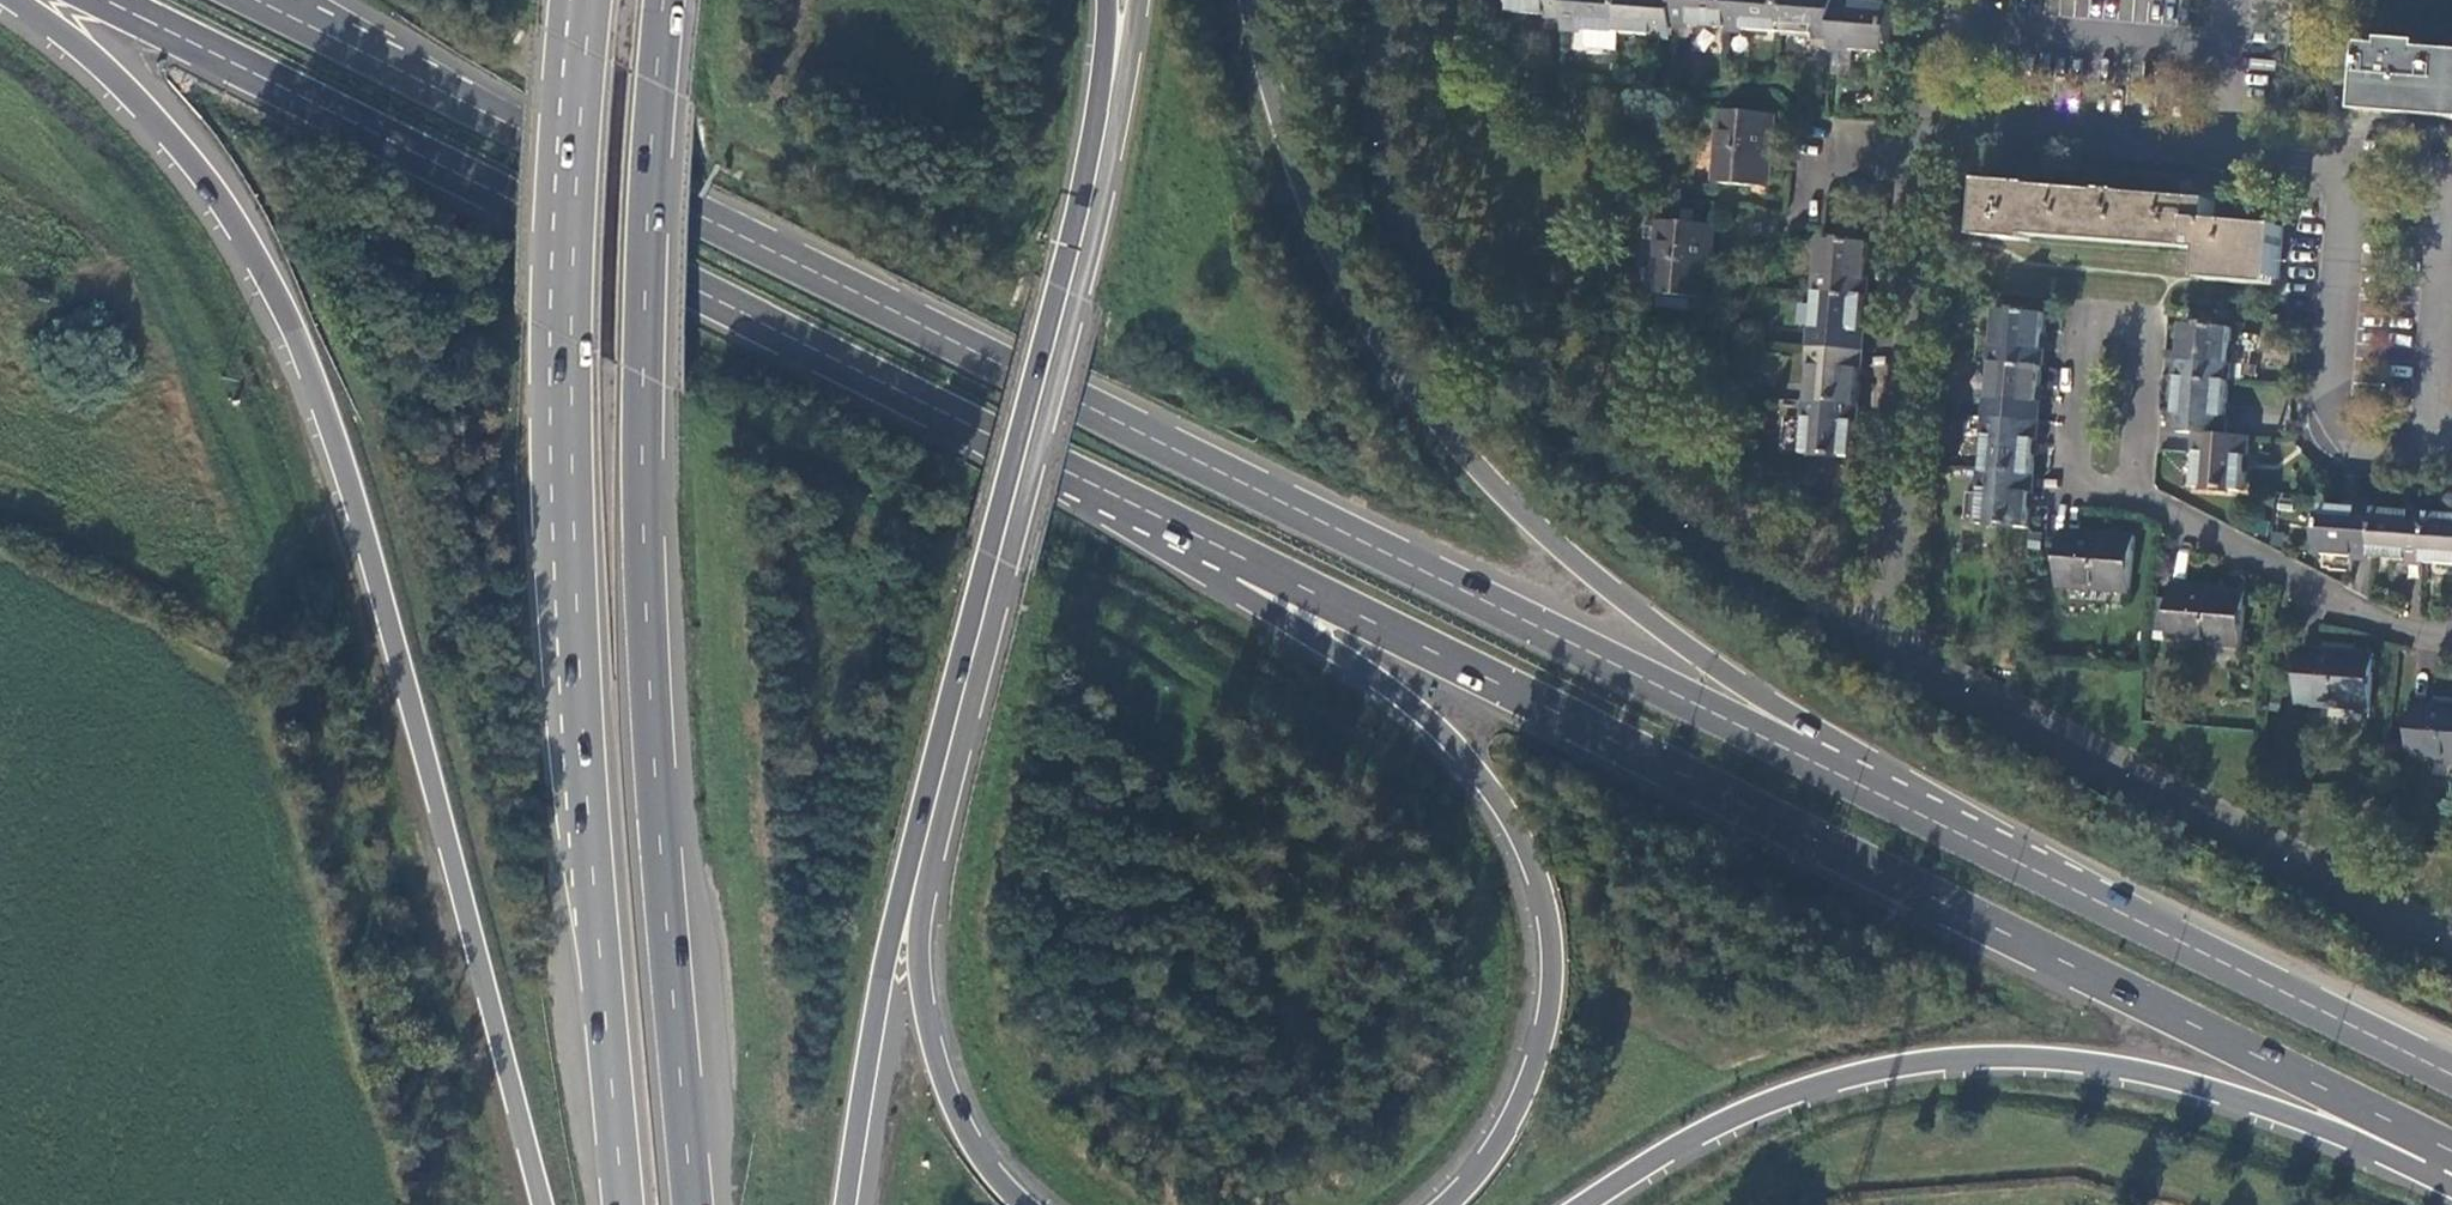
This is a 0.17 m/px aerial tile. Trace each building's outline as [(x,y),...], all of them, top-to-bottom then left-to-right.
[(1515,12),(1569,16),(1571,0),(1516,0),(1515,12)] [(1569,28),(1589,30),(1623,33),(1625,0),(1571,0),(1569,16),(1569,28)] [(1623,33),(1676,37),(1676,25),(1678,0),(1625,0),(1623,33)] [(1732,29),(1733,0),(1678,0),(1676,25),(1732,29)] [(1732,29),(1784,33),(1787,0),(1733,0),(1732,29)] [(1784,33),(1838,37),(1841,0),(1787,0),(1784,33)] [(1838,37),(1837,49),(1890,53),(1894,6),(1841,0),(1838,37)] [(1623,33),(1589,30),(1588,43),(1592,48),(1621,50),(1623,33)] [(2424,50),(2424,44),(2386,41),(2386,47),(2365,46),(2359,112),(2451,119),(2451,52),(2424,50)] [(1715,182),(1772,187),(1777,115),(1721,110),(1715,182)] [(2206,281),(2279,287),(2284,219),(2217,214),(2217,202),(2126,195),(2126,192),(2108,191),(2108,193),(2037,188),(2037,184),(1986,181),(1981,237),(2033,241),(2033,237),(2192,249),(2192,251),(2208,252),(2206,281)] [(1653,293),(1710,298),(1715,225),(1659,220),(1653,293)] [(1824,240),(1820,293),(1868,297),(1872,244),(1824,240)] [(1868,297),(1820,293),(1815,347),(1864,350),(1868,297)] [(1996,363),(2043,367),(2047,313),(2000,309),(1996,363)] [(2185,325),(2181,378),(2229,382),(2233,329),(2185,325)] [(1864,350),(1815,347),(1811,401),(1860,404),(1864,350)] [(2039,420),(2043,367),(1996,363),(1991,416),(2039,420)] [(2229,382),(2181,378),(2176,431),(2200,433),(2225,435),(2229,382)] [(1860,404),(1811,401),(1807,454),(1856,458),(1860,404)] [(2034,473),(2039,420),(1991,416),(1986,469),(2034,473)] [(2200,433),(2196,486),(2244,490),(2248,437),(2225,435),(2200,433)] [(2030,527),(2034,473),(1986,469),(1982,523),(2030,527)] [(2320,555),(2374,559),(2378,511),(2324,507),(2320,555)] [(2378,511),(2374,559),(2427,563),(2431,515),(2378,511)] [(2427,563),(2451,565),(2451,516),(2431,515),(2427,563)] [(2058,587),(2130,592),(2134,536),(2062,530),(2058,587)] [(2169,640),(2241,646),(2246,590),(2173,584),(2169,640)] [(2296,703),(2370,709),(2374,653),(2301,647),(2296,703)] [(2451,761),(2451,705),(2414,702),(2410,758),(2451,761)]
